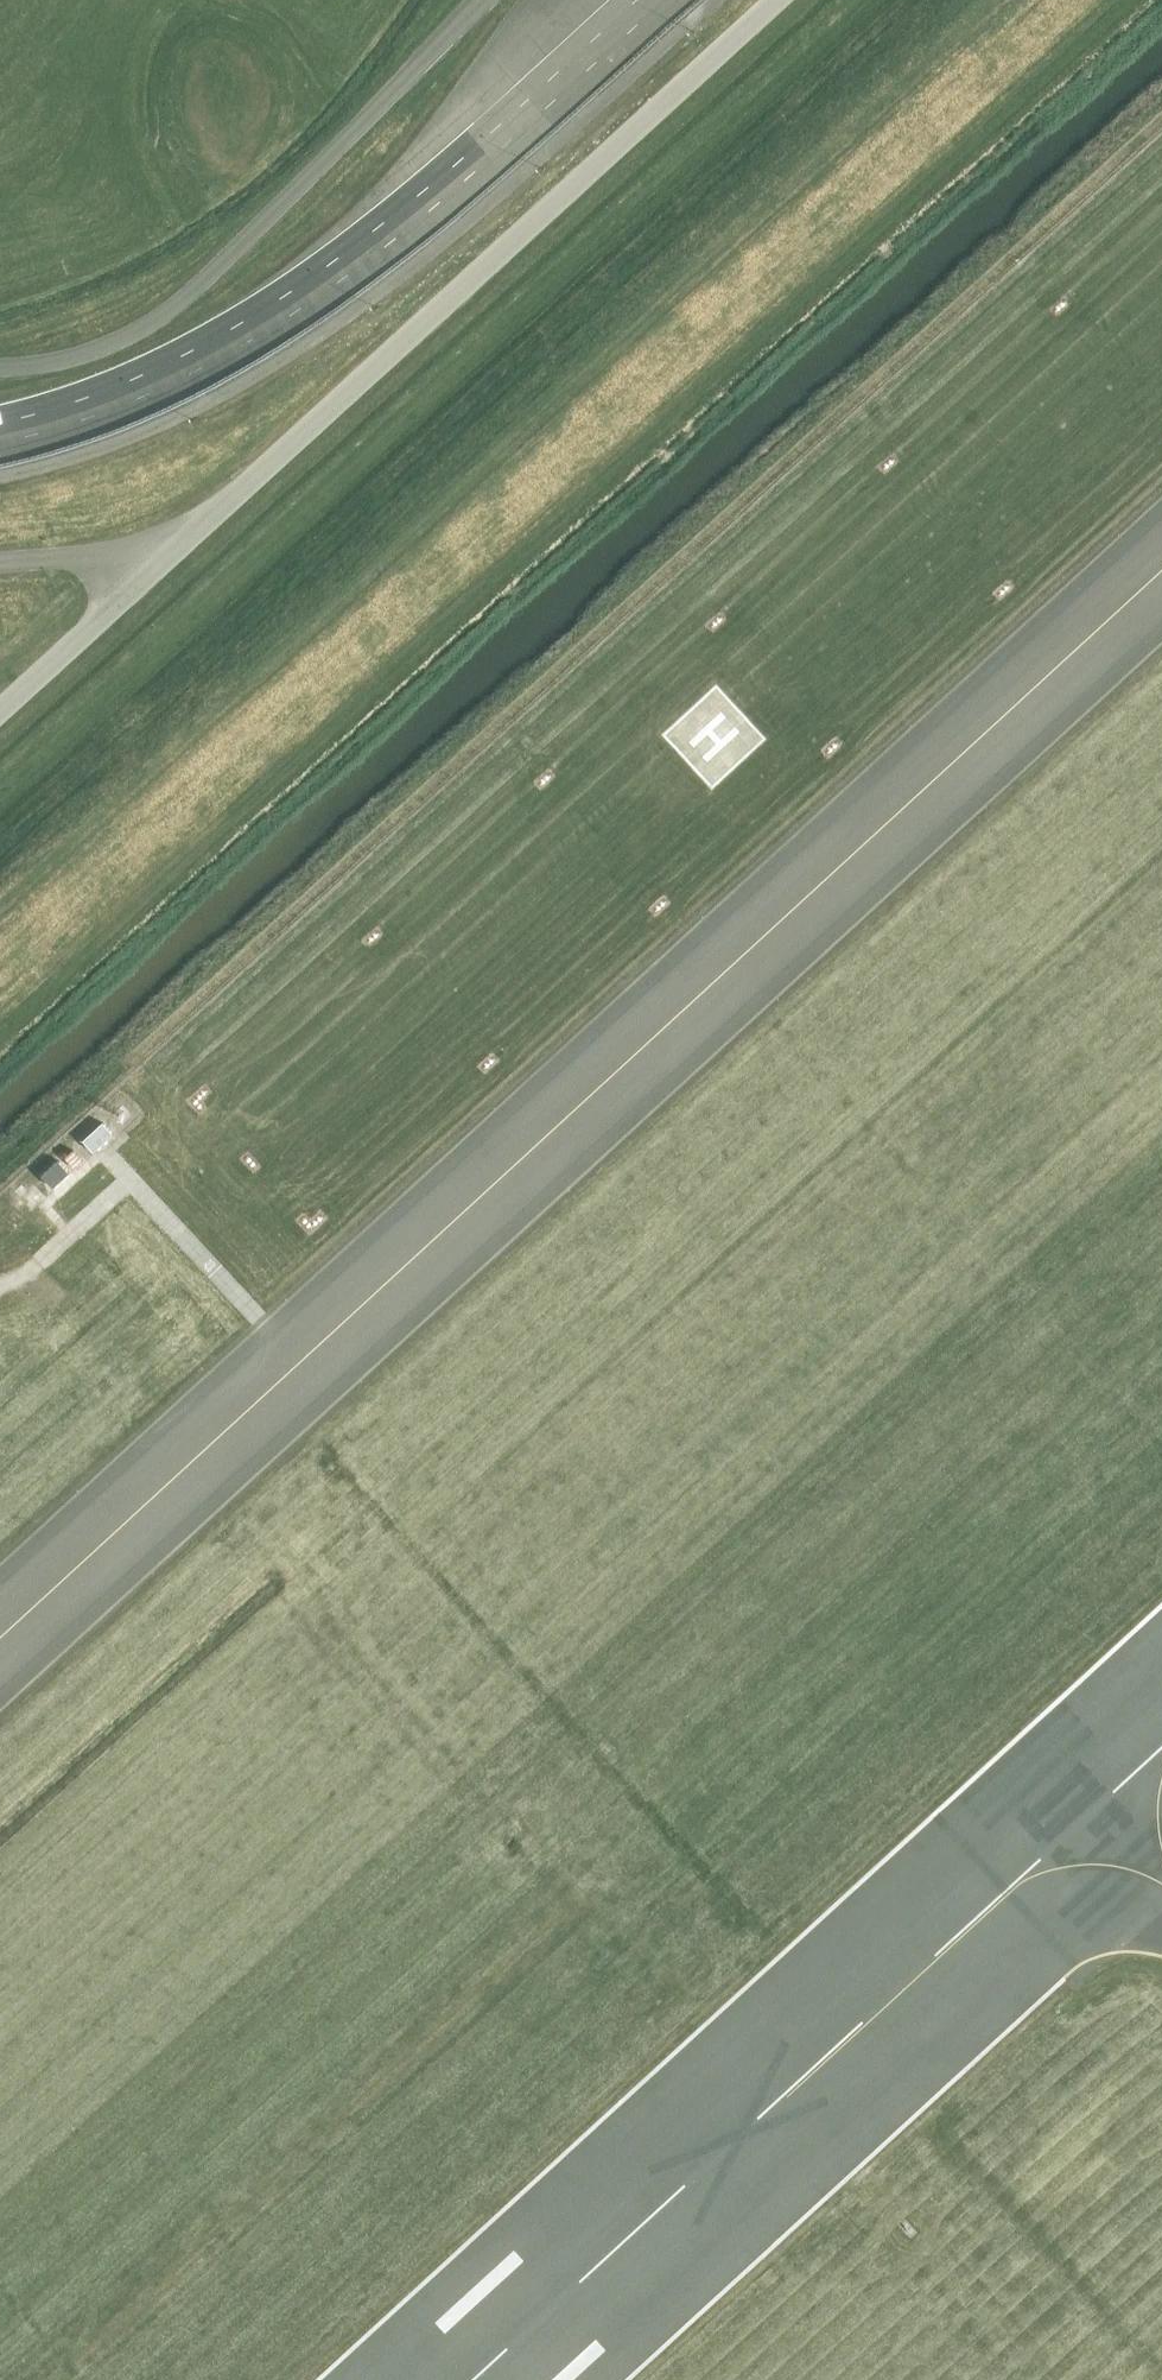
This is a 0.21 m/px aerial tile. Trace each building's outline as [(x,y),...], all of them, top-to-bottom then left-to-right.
[(83,1142),(93,1153),(113,1135),(103,1123),(84,1140),(83,1142)] [(46,1188),(62,1173),(51,1160),(34,1175),(46,1188)]
